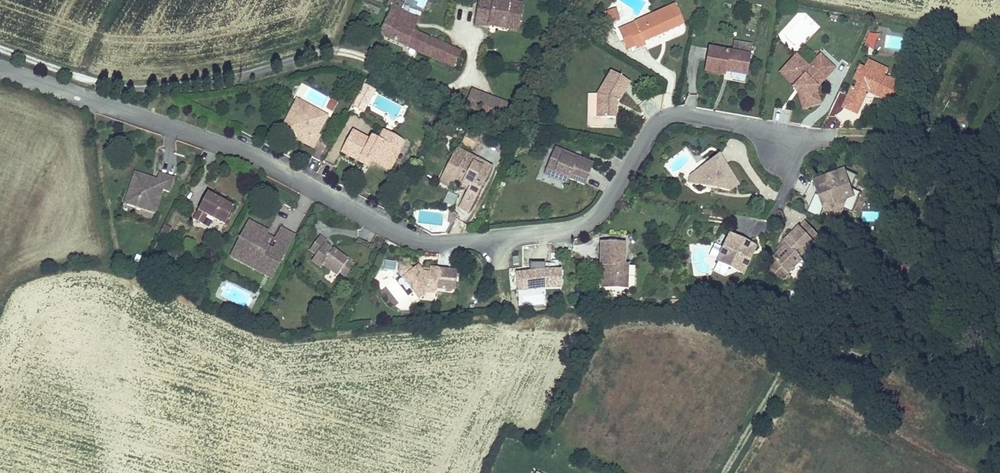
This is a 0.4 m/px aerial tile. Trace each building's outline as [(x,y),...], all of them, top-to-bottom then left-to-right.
[(527,1),(519,0),(482,0),(480,13),(511,18),(512,10),(525,12),(527,1)] [(648,45),(646,39),(686,24),(677,0),(637,16),(641,24),(628,29),(634,43),(637,50),(648,45)] [(616,16),(612,5),(605,7),(609,19),(616,16)] [(386,10),(377,34),(451,62),(456,50),(389,24),(394,12),(386,10)] [(524,20),(525,12),(512,10),(511,18),(524,20)] [(641,24),(637,16),(617,24),(625,46),(634,43),(628,29),(641,24)] [(733,46),(710,42),(706,70),(726,73),(727,69),(748,73),(754,42),(735,38),(733,46)] [(823,101),(819,86),(837,65),(821,50),(810,62),(797,50),(780,69),(794,82),(793,84),(798,88),(803,107),(823,101)] [(889,64),(867,56),(864,65),(875,70),(876,76),(882,78),(889,64)] [(889,103),(899,82),(890,77),(888,81),(882,78),(876,76),(875,70),(864,65),(860,63),(854,75),(863,79),(860,85),(854,82),(844,103),(858,110),(863,99),(861,97),(861,93),(863,92),(864,91),(866,90),(869,90),(871,90),(873,91),(874,92),(876,94),(877,95),(877,97),(889,103)] [(586,115),(589,119),(602,119),(605,116),(605,111),(616,111),(617,92),(623,92),(631,77),(609,64),(597,84),(588,84),(588,86),(586,115)] [(351,110),(363,116),(376,88),(364,82),(351,110)] [(512,121),(519,106),(476,87),(470,102),(512,121)] [(307,88),(303,98),(324,106),(328,96),(307,88)] [(305,108),(308,101),(296,95),(290,109),(296,112),(305,108)] [(333,112),(338,101),(329,97),(324,108),(333,112)] [(318,131),(327,110),(308,101),(305,108),(296,112),(290,109),(287,115),(291,118),(288,124),(303,131),(299,140),(314,147),(321,132),(318,131)] [(299,140),(303,131),(288,124),(291,118),(287,115),(282,124),(299,140)] [(347,142),(367,153),(371,146),(381,151),(383,147),(398,155),(400,151),(393,147),(399,134),(407,138),(412,130),(390,119),(385,129),(377,125),(374,130),(358,121),(347,142)] [(400,151),(407,138),(399,134),(393,147),(400,151)] [(462,201),(471,206),(496,163),(463,144),(444,176),(454,182),(458,176),(465,180),(469,174),(476,178),(472,184),(462,201)] [(568,151),(551,144),(544,161),(554,165),(550,175),(566,183),(569,178),(583,184),(593,162),(578,155),(575,162),(565,158),(568,151)] [(395,161),(398,155),(383,147),(381,151),(371,146),(367,153),(376,158),(379,153),(395,161)] [(568,151),(565,158),(575,162),(578,155),(568,151)] [(720,153),(711,159),(717,168),(725,162),(720,153)] [(736,178),(725,162),(717,168),(711,159),(698,167),(696,179),(708,182),(724,185),(729,186),(736,178)] [(554,165),(544,161),(540,171),(550,175),(554,165)] [(331,173),(333,165),(325,163),(324,172),(331,173)] [(864,207),(848,165),(815,177),(826,208),(840,216),(864,207)] [(133,175),(157,182),(159,174),(135,167),(133,175)] [(696,179),(698,167),(684,176),(696,179)] [(157,182),(133,175),(127,196),(140,200),(138,206),(155,211),(162,190),(171,192),(176,176),(160,171),(159,174),(157,182)] [(476,178),(469,174),(465,180),(472,184),(476,178)] [(744,190),(736,178),(729,186),(744,190)] [(724,185),(708,182),(713,191),(724,185)] [(209,187),(199,206),(209,212),(225,220),(236,201),(209,187)] [(442,202),(453,207),(459,195),(448,190),(442,202)] [(138,206),(140,200),(127,196),(125,202),(138,206)] [(209,212),(199,206),(194,216),(204,222),(209,212)] [(271,227),(250,216),(233,248),(243,252),(242,261),(252,266),(275,256),(278,248),(287,248),(296,231),(282,223),(276,235),(279,237),(275,246),(264,241),(271,227)] [(174,226),(165,221),(159,232),(168,237),(174,226)] [(804,228),(822,244),(828,237),(811,221),(804,228)] [(809,257),(822,244),(804,228),(793,240),(796,244),(786,254),(780,261),(786,266),(779,274),(791,285),(813,261),(809,257)] [(727,237),(736,241),(740,234),(731,229),(727,237)] [(727,237),(717,259),(744,272),(753,255),(746,252),(752,239),(740,234),(736,241),(727,237)] [(349,257),(319,235),(309,248),(316,253),(312,259),(321,265),(323,262),(338,273),(340,270),(349,257)] [(627,262),(627,238),(601,238),(600,263),(602,263),(609,263),(608,285),(629,285),(629,262),(627,262)] [(758,242),(752,239),(746,252),(753,255),(758,242)] [(786,254),(796,244),(793,240),(782,251),(786,254)] [(242,261),(243,252),(233,248),(230,255),(242,261)] [(275,256),(252,266),(272,276),(287,248),(278,248),(275,256)] [(349,257),(340,270),(346,274),(355,261),(349,257)] [(384,269),(397,270),(397,260),(385,260),(384,269)] [(410,260),(399,260),(398,269),(413,289),(418,285),(424,293),(427,290),(437,291),(437,287),(457,288),(458,266),(439,266),(439,263),(431,263),(431,265),(431,268),(425,268),(422,265),(419,261),(413,265),(410,260)] [(530,269),(516,270),(519,307),(545,305),(544,290),(563,288),(561,266),(546,267),(545,261),(529,263),(530,269)] [(419,297),(424,293),(418,285),(413,289),(419,297)]
